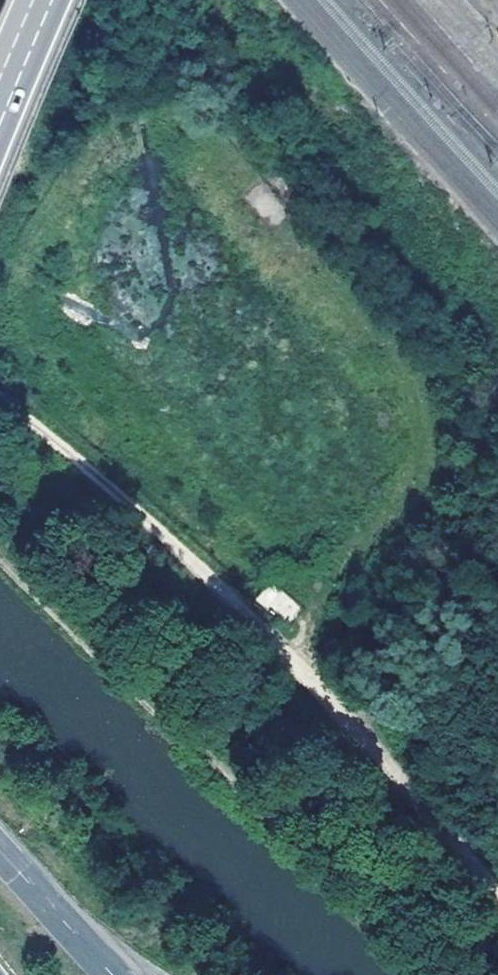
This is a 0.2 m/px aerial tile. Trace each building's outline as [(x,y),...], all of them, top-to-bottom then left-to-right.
[(291,621),(301,604),(268,584),(258,601),(291,621)]
